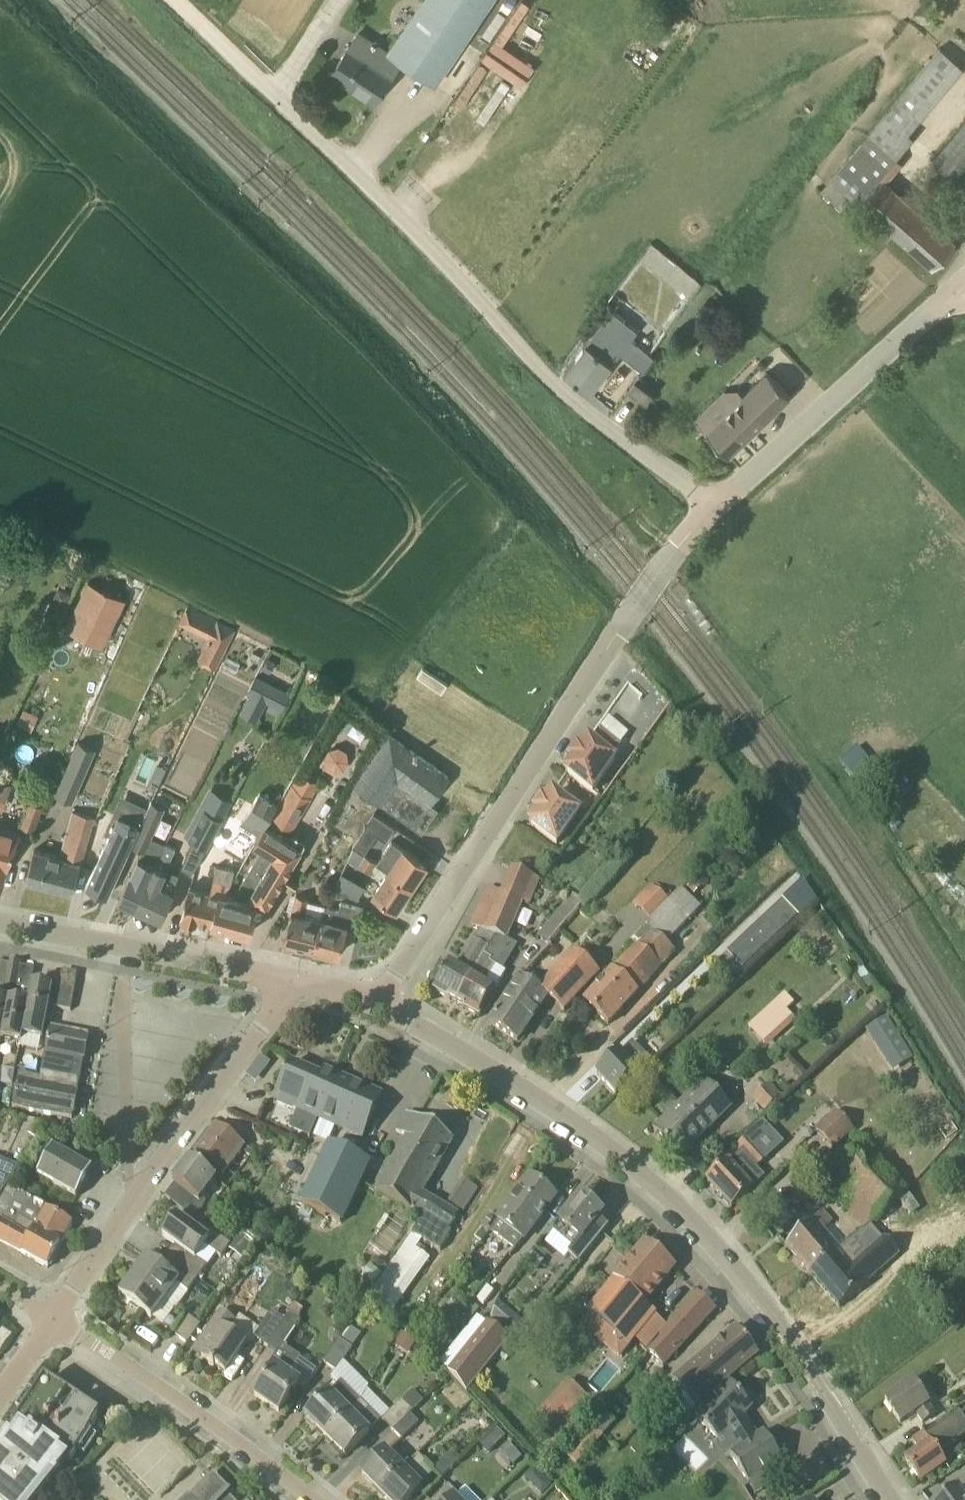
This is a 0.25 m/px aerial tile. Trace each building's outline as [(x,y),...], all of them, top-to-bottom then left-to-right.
[(491,0),(424,0),(389,52),(359,32),(350,46),(349,46),(331,73),(375,102),(393,75),(401,62),(435,84),(491,0)] [(536,9),(468,111),(508,139),(577,37),(536,9)] [(644,28),(659,40),(665,33),(651,20),(644,28)] [(903,162),(897,157),(914,137),(909,132),(963,67),(941,47),(830,179),(832,181),(822,193),(842,211),(854,197),(859,202),(933,267),(956,242),(886,180),(903,162)] [(964,181),(964,121),(932,159),(962,185),(964,181)] [(632,336),(631,338),(624,332),(632,323),(614,309),(598,330),(565,372),(590,392),(621,352),(644,370),(656,354),(632,336)] [(729,454),(755,429),(789,396),(791,395),(767,371),(706,432),(729,456),(730,455),(729,454)] [(635,380),(629,389),(629,390),(647,402),(653,393),(635,380)] [(89,577),(66,625),(105,643),(127,595),(89,577)] [(221,652),(234,626),(189,604),(184,613),(220,631),(212,647),(221,652)] [(630,683),(615,704),(631,715),(646,694),(630,683)] [(222,740),(232,715),(221,711),(229,691),(212,684),(195,729),(222,740)] [(241,712),(257,720),(267,702),(250,693),(241,712)] [(602,731),(622,743),(629,731),(610,719),(602,731)] [(615,761),(612,758),(620,747),(597,731),(589,743),(581,754),(574,749),(566,760),(574,765),(567,776),(593,794),(615,761)] [(432,801),(449,776),(390,735),(356,784),(355,783),(334,820),(358,834),(376,805),(363,797),(367,791),(423,830),(439,807),(432,801)] [(73,801),(96,749),(78,741),(55,793),(73,801)] [(334,772),(344,770),(350,761),(347,751),(338,745),(328,748),(323,757),(325,767),(334,772)] [(160,781),(167,766),(157,761),(150,776),(160,781)] [(300,772),(274,816),(293,827),(318,783),(300,772)] [(593,794),(567,776),(546,807),(538,801),(530,812),(535,815),(535,816),(538,818),(531,829),(557,847),(580,814),(593,794)] [(12,783),(0,778),(0,797),(5,800),(12,783)] [(260,835),(265,826),(280,800),(260,789),(240,823),(259,834),(260,835)] [(34,828),(43,804),(30,800),(21,824),(34,828)] [(141,826),(132,844),(142,849),(119,898),(121,899),(136,906),(155,863),(159,857),(166,843),(152,836),(166,807),(152,800),(140,826),(141,826)] [(206,846),(222,817),(206,808),(190,837),(206,846)] [(73,809),(60,856),(34,849),(26,880),(73,892),(94,815),(73,809)] [(395,827),(396,827),(374,812),(365,826),(377,834),(387,840),(395,827)] [(141,826),(140,826),(120,816),(88,883),(109,893),(132,844),(141,826)] [(301,847),(282,836),(265,826),(260,835),(259,834),(254,842),(255,843),(262,848),(241,883),(235,895),(224,892),(221,892),(213,922),(250,932),(258,903),(267,905),(301,847)] [(7,868),(19,833),(0,828),(0,885),(2,886),(7,868)] [(389,870),(413,886),(428,864),(392,840),(378,863),(389,870)] [(178,876),(166,871),(177,847),(166,842),(166,843),(159,857),(155,863),(136,906),(160,917),(161,918),(174,890),(173,890),(178,876)] [(370,870),(376,861),(365,854),(359,863),(370,870)] [(224,892),(232,882),(235,869),(218,865),(215,878),(211,892),(190,886),(182,917),(197,921),(198,918),(213,922),(221,892),(224,892)] [(512,868),(502,894),(522,903),(530,906),(540,879),(512,868)] [(397,908),(413,886),(389,870),(374,892),(397,908)] [(358,898),(365,885),(343,872),(335,886),(358,898)] [(701,888),(694,881),(687,889),(694,896),(701,888)] [(493,914),(502,894),(489,888),(473,927),(481,931),(475,941),(475,942),(460,969),(451,963),(434,991),(449,1000),(457,1005),(496,936),(486,932),(493,914)] [(674,952),(666,946),(702,909),(681,889),(669,902),(651,922),(645,927),(632,942),(637,946),(584,1003),(609,1025),(661,967),(674,952)] [(538,937),(548,944),(582,901),(572,893),(538,937)] [(479,1017),(505,972),(496,967),(511,942),(507,941),(522,903),(502,894),(493,914),(486,932),(496,936),(457,1005),(464,1009),(464,1008),(479,1017)] [(326,905),(307,901),(308,898),(297,895),(293,910),(292,910),(284,939),(315,947),(323,918),(326,905)] [(743,970),(798,917),(783,901),(728,954),(743,970)] [(359,931),(364,912),(365,908),(341,902),(340,909),(326,905),(323,918),(315,947),(339,954),(346,928),(359,931)] [(564,1012),(599,974),(574,951),(539,989),(522,978),(491,1024),(518,1042),(548,997),(564,1012)] [(7,974),(20,976),(22,964),(10,962),(7,974)] [(22,1042),(23,1036),(28,1003),(15,1001),(20,976),(7,974),(5,987),(11,987),(1,1038),(22,1042)] [(63,976),(62,976),(49,974),(47,986),(32,984),(28,1003),(23,1036),(43,1040),(49,1007),(71,1012),(76,983),(62,981),(63,976)] [(1,1038),(11,987),(5,987),(3,998),(0,998),(0,1038),(1,1038)] [(789,1008),(796,1003),(787,992),(748,1023),(766,1045),(798,1020),(789,1008)] [(887,1017),(866,1030),(872,1040),(892,1027),(887,1017)] [(72,1119),(79,1086),(89,1035),(51,1027),(40,1078),(19,1074),(13,1107),(72,1119)] [(620,1055),(598,1076),(616,1095),(639,1074),(651,1062),(641,1051),(633,1043),(620,1055)] [(318,1119),(338,1076),(325,1070),(321,1079),(290,1065),(275,1101),(318,1119)] [(747,1093),(720,1066),(653,1132),(680,1159),(747,1093)] [(343,1078),(338,1076),(318,1119),(361,1139),(362,1140),(382,1095),(381,1095),(351,1082),(343,1078)] [(753,1098),(765,1111),(781,1096),(769,1083),(753,1098)] [(836,1150),(854,1131),(834,1111),(816,1130),(836,1150)] [(394,1203),(436,1131),(406,1114),(396,1132),(409,1139),(377,1194),(394,1203)] [(218,1126),(196,1154),(196,1155),(222,1175),(244,1146),(218,1126)] [(433,1201),(421,1195),(453,1141),(436,1131),(394,1203),(412,1213),(423,1218),(433,1201)] [(770,1157),(769,1156),(750,1136),(736,1149),(741,1154),(729,1164),(728,1164),(707,1183),(732,1209),(765,1178),(757,1169),(770,1157)] [(897,1201),(907,1193),(857,1141),(814,1178),(829,1195),(832,1193),(865,1230),(897,1202),(897,1201)] [(331,1145),(303,1206),(341,1224),(369,1164),(331,1145)] [(93,1170),(84,1165),(53,1148),(37,1177),(76,1198),(93,1170)] [(6,1192),(9,1187),(21,1170),(0,1160),(0,1189),(6,1192)] [(176,1185),(166,1197),(166,1198),(186,1213),(189,1209),(197,1216),(207,1204),(202,1200),(217,1181),(191,1161),(173,1183),(176,1185)] [(449,1203),(467,1212),(479,1187),(462,1178),(449,1203)] [(531,1178),(490,1232),(516,1251),(556,1198),(531,1178)] [(18,1192),(9,1187),(6,1192),(0,1200),(0,1241),(22,1253),(22,1254),(48,1268),(73,1224),(48,1210),(48,1209),(18,1192)] [(569,1256),(579,1264),(597,1242),(587,1234),(603,1215),(581,1197),(560,1223),(553,1232),(575,1250),(569,1256)] [(433,1201),(423,1218),(415,1233),(440,1245),(459,1215),(433,1201)] [(812,1276),(839,1251),(823,1232),(832,1223),(823,1214),(814,1222),(787,1247),(810,1275),(810,1276),(812,1276)] [(228,1250),(231,1246),(202,1224),(197,1231),(177,1217),(163,1237),(182,1250),(174,1261),(199,1279),(207,1267),(196,1259),(206,1247),(222,1258),(228,1250)] [(231,1246),(228,1250),(243,1260),(253,1246),(239,1237),(238,1236),(231,1246)] [(431,1260),(417,1250),(407,1243),(368,1296),(392,1314),(431,1260)] [(655,1314),(645,1305),(675,1269),(645,1244),(587,1312),(628,1346),(655,1314)] [(858,1261),(853,1265),(839,1251),(812,1276),(810,1276),(840,1309),(865,1286),(873,1278),(858,1261)] [(199,1279),(174,1261),(166,1272),(147,1258),(133,1277),(166,1301),(177,1285),(188,1293),(199,1279)] [(152,1320),(166,1301),(133,1277),(120,1296),(152,1320)] [(678,1352),(677,1352),(719,1307),(703,1291),(660,1336),(663,1338),(654,1348),(656,1351),(637,1371),(640,1373),(632,1383),(647,1396),(656,1387),(651,1382),(678,1352)] [(494,1320),(513,1337),(524,1323),(505,1307),(494,1320)] [(267,1346),(285,1320),(272,1311),(260,1329),(241,1316),(237,1322),(221,1311),(196,1347),(192,1353),(203,1361),(215,1369),(216,1367),(226,1375),(247,1344),(250,1346),(255,1338),(267,1346)] [(285,1320),(267,1346),(278,1354),(270,1364),(274,1367),(255,1396),(279,1413),(300,1384),(289,1376),(301,1358),(284,1347),(300,1323),(288,1315),(285,1320)] [(201,1326),(189,1318),(176,1337),(188,1345),(201,1326)] [(509,1341),(513,1337),(494,1320),(490,1325),(488,1323),(448,1372),(470,1391),(511,1342),(509,1341)] [(337,1372),(353,1349),(362,1337),(348,1328),(324,1363),(337,1372)] [(758,1357),(757,1356),(737,1331),(674,1383),(696,1409),(758,1357)] [(568,1378),(533,1417),(559,1441),(594,1402),(568,1378)] [(46,1381),(14,1429),(20,1433),(13,1444),(9,1441),(0,1453),(0,1499),(35,1499),(53,1477),(52,1477),(64,1462),(69,1465),(100,1418),(46,1381)] [(326,1438),(361,1402),(342,1382),(306,1417),(326,1438)] [(900,1423),(916,1413),(923,1424),(936,1415),(928,1405),(929,1404),(914,1382),(885,1401),(900,1423)] [(758,1438),(744,1415),(752,1408),(730,1384),(696,1417),(718,1440),(722,1436),(733,1455),(731,1456),(750,1484),(784,1463),(765,1434),(758,1438)] [(410,1415),(411,1415),(414,1412),(402,1401),(382,1420),(393,1431),(410,1415)] [(370,1433),(358,1421),(370,1410),(361,1402),(326,1438),(345,1457),(370,1433)] [(964,1437),(964,1419),(961,1413),(927,1437),(925,1433),(913,1442),(919,1451),(905,1461),(920,1482),(946,1464),(939,1455),(964,1437)] [(419,1424),(411,1415),(410,1415),(393,1431),(402,1440),(419,1424)] [(610,1436),(593,1419),(563,1452),(580,1468),(610,1436)] [(497,1429),(490,1436),(499,1445),(506,1438),(497,1429)] [(690,1459),(698,1450),(685,1439),(677,1448),(690,1459)] [(380,1493),(409,1464),(401,1456),(395,1462),(386,1452),(363,1475),(380,1493)] [(380,1493),(388,1499),(409,1499),(421,1488),(412,1478),(427,1464),(419,1455),(409,1465),(409,1464),(380,1493)] [(450,1455),(433,1472),(442,1480),(459,1463),(450,1455)] [(229,1497),(232,1494),(214,1476),(191,1499),(189,1497),(186,1499),(232,1499),(229,1497)] [(455,1499),(459,1495),(449,1485),(434,1499),(456,1499),(455,1499)] [(958,1488),(941,1499),(964,1499),(964,1498),(958,1488)]
